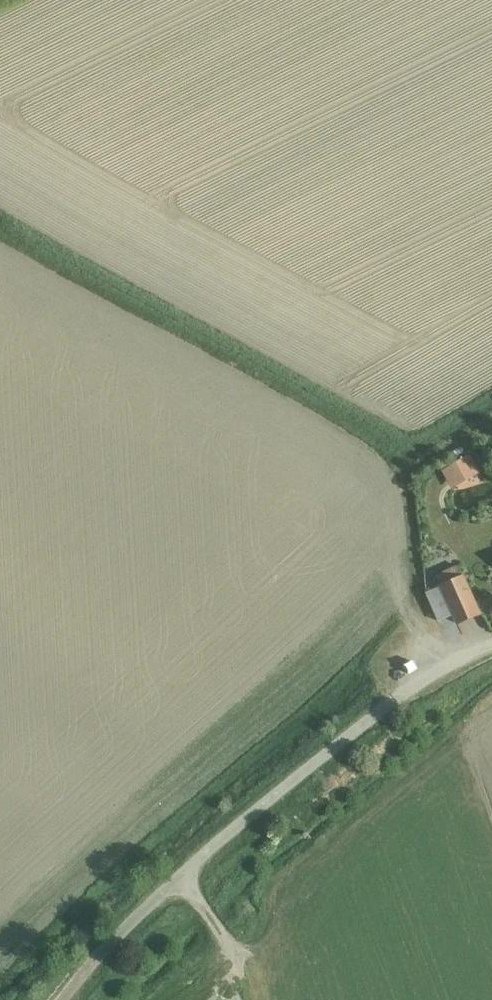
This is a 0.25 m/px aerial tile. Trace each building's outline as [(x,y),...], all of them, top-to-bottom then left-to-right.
[(469,455),(441,471),(450,489),(479,472),(469,455)] [(459,565),(436,575),(458,625),(481,614),(459,565)]
